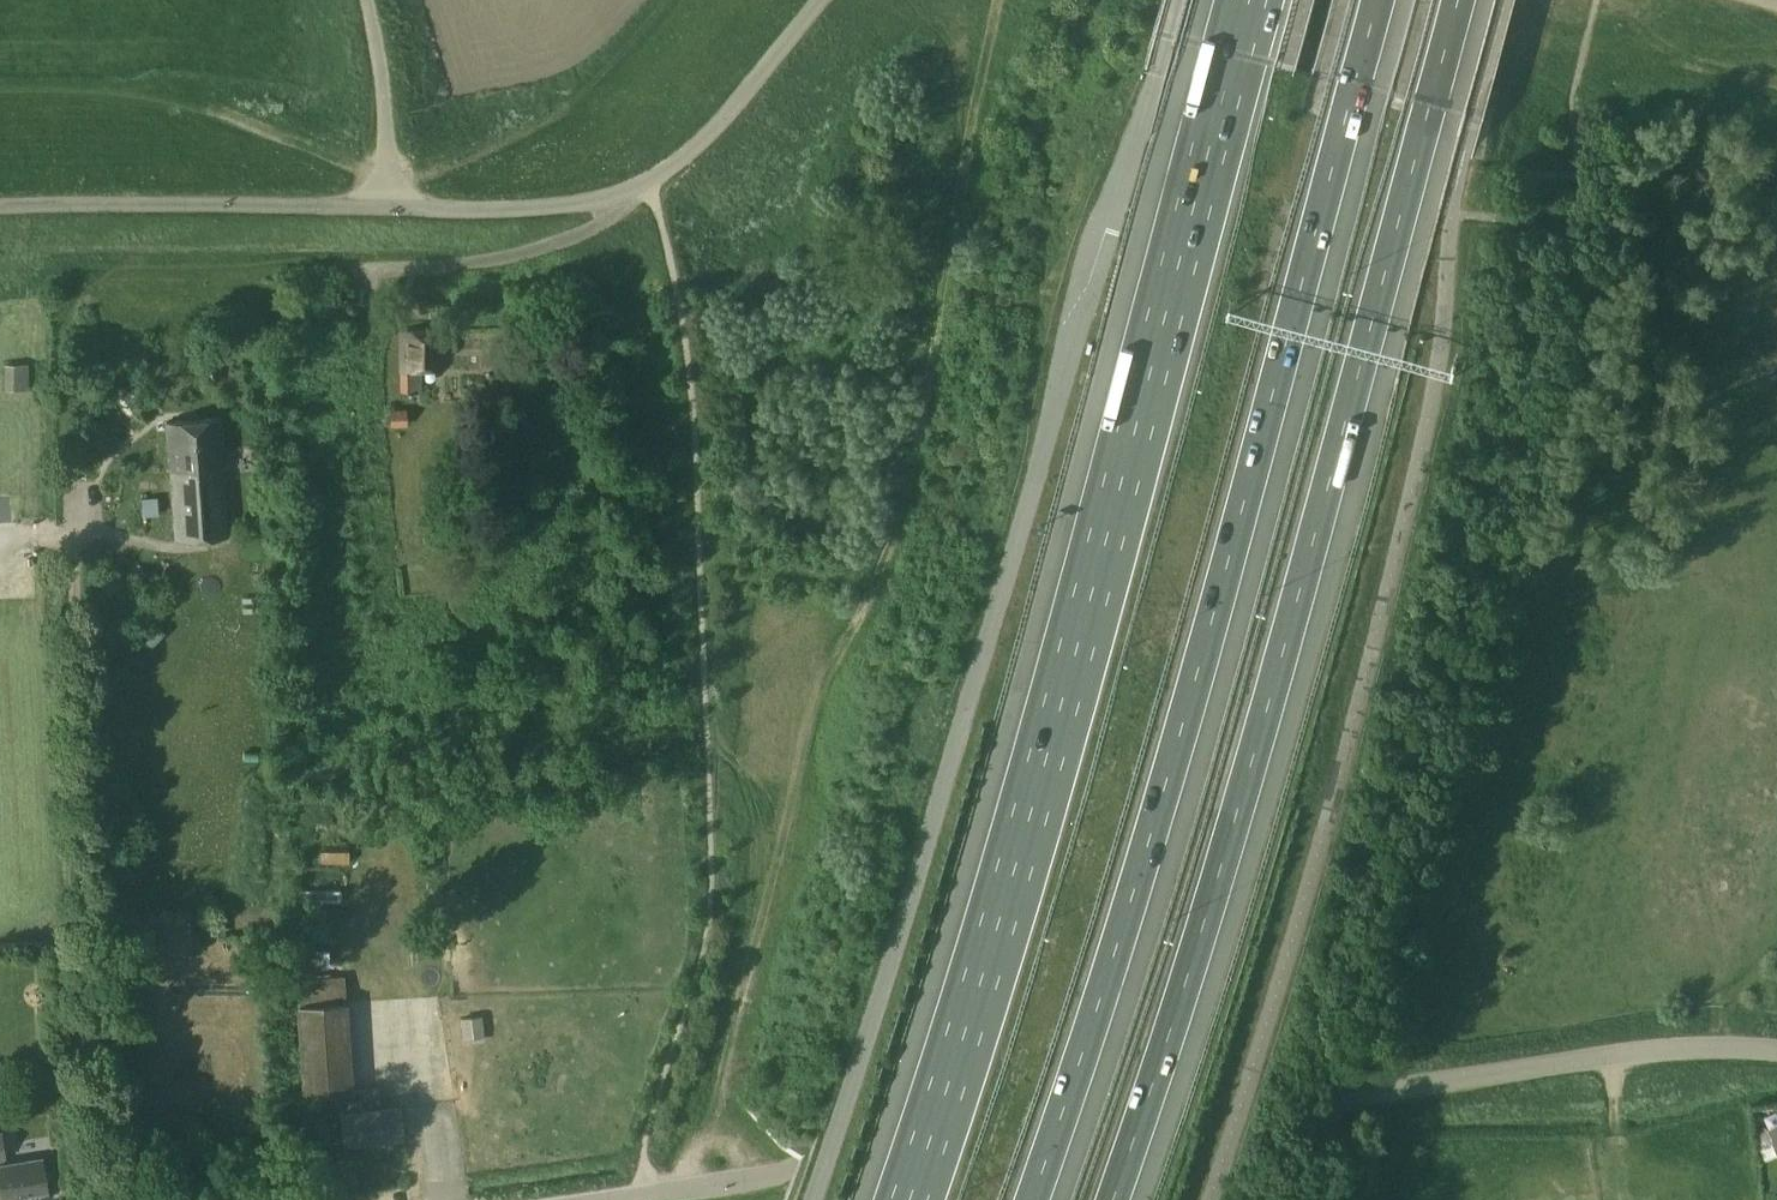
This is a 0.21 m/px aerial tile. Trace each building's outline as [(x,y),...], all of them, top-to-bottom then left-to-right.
[(445,330),(400,330),(400,370),(401,370),(402,393),(415,393),(415,370),(445,370),(445,330)] [(3,362),(2,389),(24,390),(25,362),(3,362)] [(389,409),(390,426),(407,426),(406,409),(389,409)] [(165,422),(169,470),(174,540),(229,536),(220,418),(165,422)] [(347,860),(347,849),(317,848),(317,860),(347,860)] [(210,935),(225,934),(225,917),(210,918),(210,935)] [(192,918),(192,935),(207,935),(207,918),(192,918)] [(300,1091),(347,1089),(343,973),(297,974),(300,1091)] [(459,1040),(482,1039),(481,1013),(458,1015),(459,1040)] [(376,1085),(339,1089),(340,1105),(378,1101),(376,1085)] [(400,1104),(339,1110),(343,1142),(403,1136),(400,1104)] [(1776,1140),(1776,1124),(1768,1128),(1774,1141),(1776,1140)] [(3,1164),(0,1142),(0,1197),(47,1189),(42,1158),(3,1164)]
